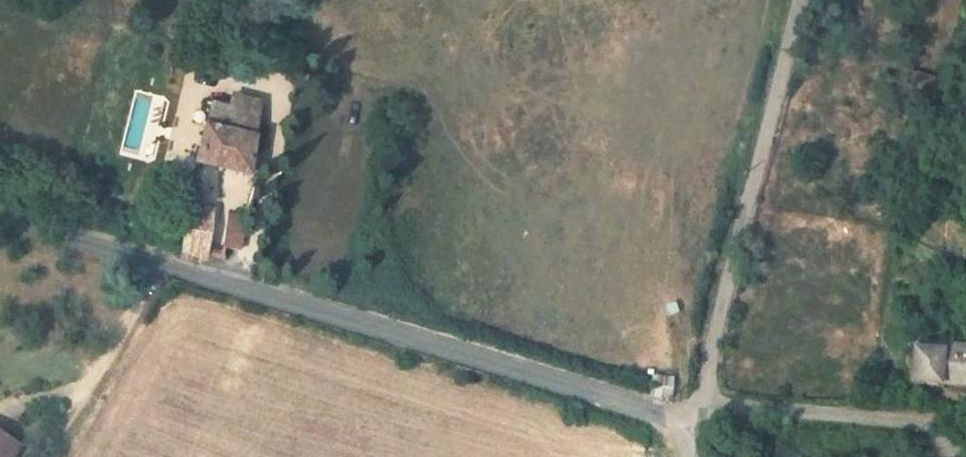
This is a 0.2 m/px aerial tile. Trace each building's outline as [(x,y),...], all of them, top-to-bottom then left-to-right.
[(224,107),(222,115),(231,117),(232,109),(224,107)] [(192,176),(245,188),(246,182),(262,116),(232,109),(231,117),(222,115),(220,120),(198,115),(193,139),(201,141),(192,176)] [(203,273),(214,220),(187,214),(176,269),(196,276),(203,273)] [(225,259),(237,262),(247,231),(234,228),(225,259)] [(938,350),(937,358),(910,357),(910,386),(965,388),(965,351),(938,350)] [(674,380),(654,375),(648,397),(669,401),(674,380)] [(16,452),(0,441),(0,456),(12,456),(16,452)]
